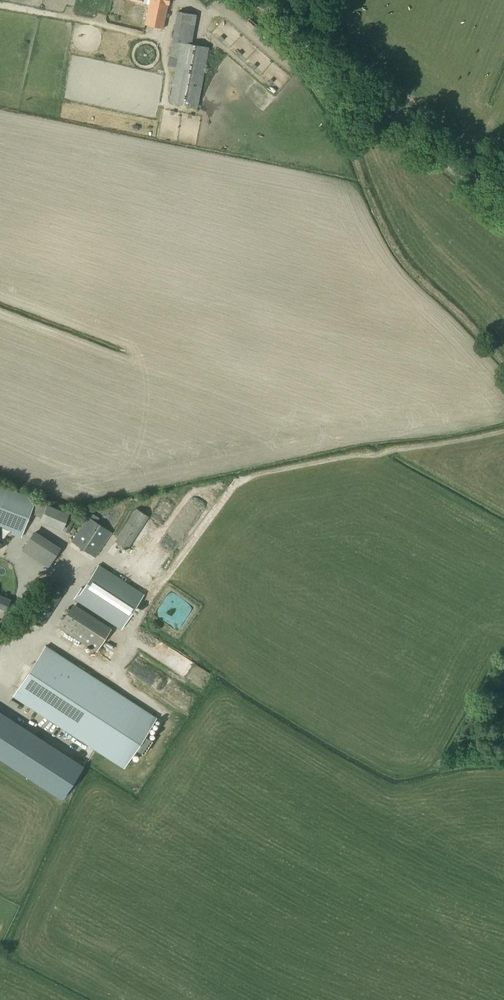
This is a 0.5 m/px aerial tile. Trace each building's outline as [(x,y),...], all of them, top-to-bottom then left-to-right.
[(144,25),(163,29),(169,0),(149,0),(144,25)] [(209,47),(180,42),(170,102),(198,107),(209,47)] [(1,527),(13,531),(12,534),(21,537),(35,499),(0,486),(0,526),(1,527)] [(40,507),(37,516),(58,524),(62,515),(40,507)] [(127,549),(148,517),(136,509),(115,541),(127,549)] [(76,515),(70,513),(62,530),(68,533),(72,525),(76,515)] [(95,557),(111,533),(97,523),(99,518),(91,513),(71,542),(95,557)] [(44,567),(56,548),(29,531),(18,550),(44,567)] [(99,565),(92,575),(76,600),(121,629),(144,594),(99,565)] [(6,610),(10,600),(0,596),(0,608),(6,610)] [(70,609),(58,627),(96,652),(108,634),(70,609)] [(124,768),(132,756),(136,750),(142,755),(152,741),(145,736),(157,718),(46,646),(13,696),(124,768)] [(60,799),(82,765),(0,712),(0,760),(60,799)]
